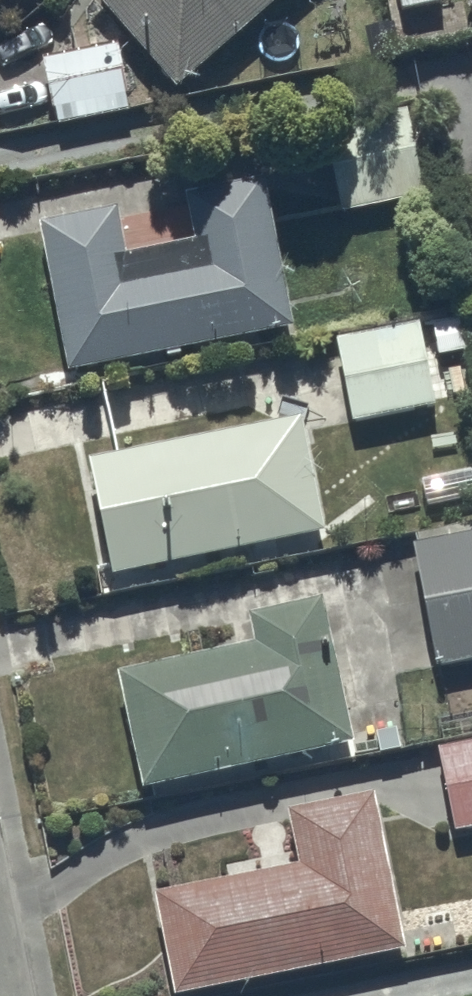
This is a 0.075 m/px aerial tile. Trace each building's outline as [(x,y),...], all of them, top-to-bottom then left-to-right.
[(13,0),(0,0),(0,11),(13,0)] [(177,93),(285,0),(96,0),(177,93)] [(403,14),(445,5),(444,0),(400,0),(403,14)] [(119,48),(43,62),(53,116),(57,115),(59,127),(131,113),(119,48)] [(405,151),(334,163),(342,215),(414,204),(405,151)] [(119,213),(41,227),(68,375),(294,334),(267,186),(188,200),(196,245),(127,258),(119,213)] [(422,326),(336,342),(351,428),(438,412),(422,326)] [(305,422),(89,466),(113,582),(328,538),(305,422)] [(414,549),(436,670),(471,663),(471,538),(414,549)] [(322,606),(251,621),(257,651),(120,681),(144,794),(353,749),(322,606)] [(440,752),(455,837),(471,834),(471,746),(440,752)] [(154,898),(172,995),(190,995),(405,956),(374,796),(288,812),(299,870),(154,898)]
